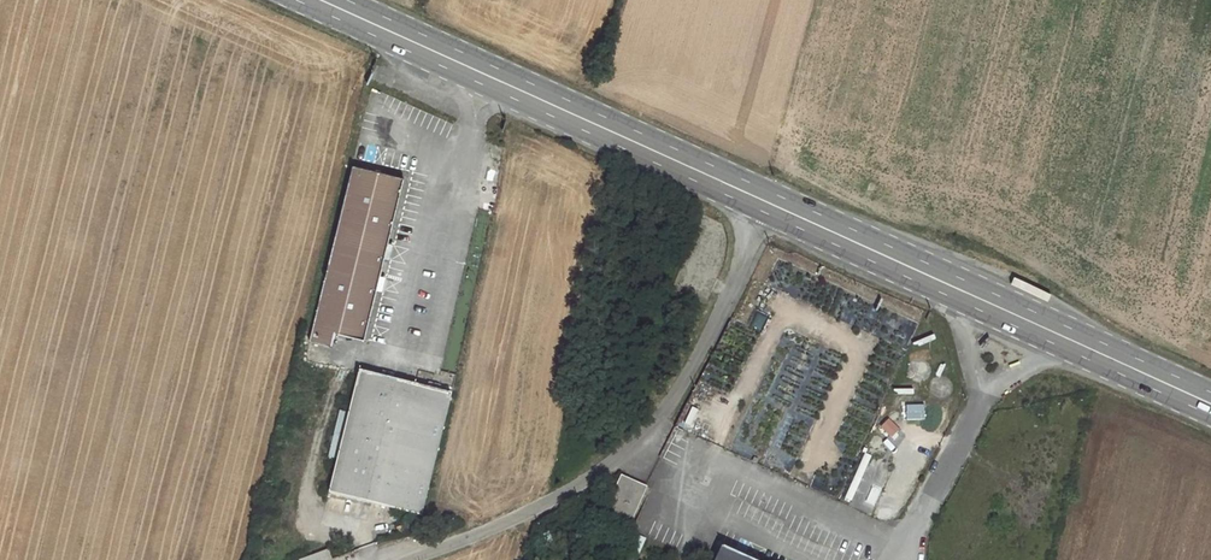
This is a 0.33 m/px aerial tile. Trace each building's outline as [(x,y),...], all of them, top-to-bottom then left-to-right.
[(373,163),(371,170),(385,174),(387,166),(373,163)] [(371,170),(353,166),(310,340),(331,346),(335,332),(363,339),(403,178),(385,174),(371,170)] [(451,393),(358,371),(328,492),(421,515),(451,393)] [(925,419),(924,404),(905,405),(905,420),(925,419)] [(703,422),(683,413),(677,426),(696,435),(703,422)] [(888,418),(880,427),(891,437),(899,428),(888,418)] [(622,476),(618,484),(642,495),(645,488),(622,476)] [(626,530),(642,495),(618,484),(602,518),(626,530)] [(401,526),(378,533),(381,541),(403,534),(401,526)] [(645,539),(638,536),(631,551),(638,554),(645,539)] [(724,542),(722,548),(742,557),(743,556),(749,554),(724,542)] [(722,548),(721,548),(716,559),(752,559),(751,555),(749,554),(743,556),(742,557),(722,548)] [(328,559),(324,550),(301,559),(325,559),(328,559)]
